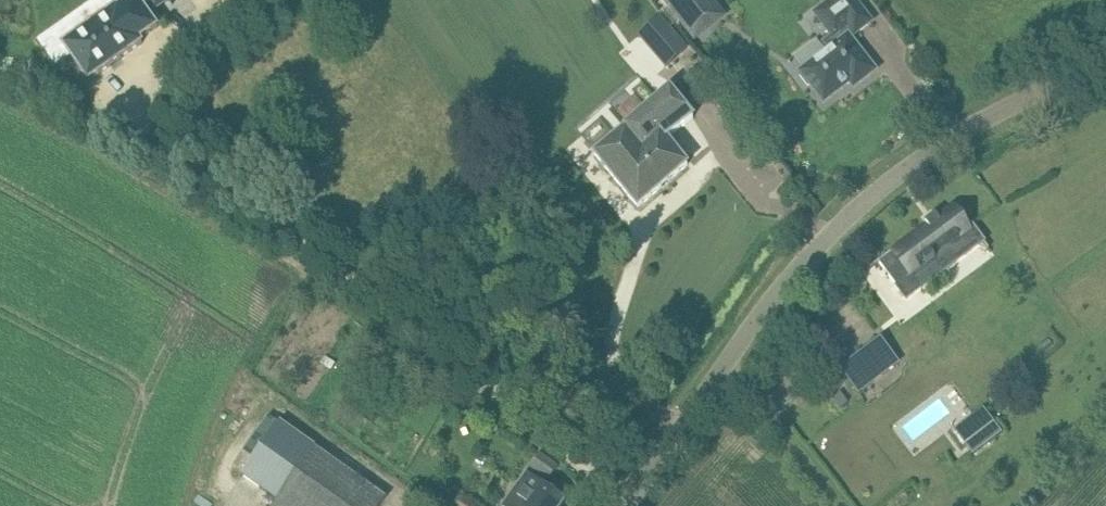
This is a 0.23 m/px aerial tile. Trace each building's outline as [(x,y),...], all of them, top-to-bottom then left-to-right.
[(41,42),(57,65),(70,55),(89,81),(142,43),(140,39),(157,26),(143,6),(150,1),(156,9),(168,0),(130,0),(117,9),(116,8),(73,39),(63,26),(41,42)] [(696,39),(724,16),(711,0),(665,0),(696,39)] [(811,84),(824,101),(850,81),(854,87),(875,70),(849,36),(854,33),(855,34),(871,21),(855,0),(832,0),(816,13),(833,36),(825,42),(830,49),(801,71),(802,72),(799,74),(808,86),(811,84)] [(687,48),(660,17),(639,35),(666,65),(687,48)] [(669,89),(593,156),(638,207),(688,164),(667,139),(692,117),(669,89)] [(911,237),(867,269),(868,270),(879,262),(896,285),(896,284),(907,298),(920,288),(921,288),(922,287),(913,275),(934,260),(943,272),(944,271),(944,270),(980,244),(983,242),(988,248),(989,248),(971,223),(970,224),(971,225),(970,225),(969,227),(953,207),(939,217),(936,214),(925,222),(928,225),(911,238),(911,237)] [(878,341),(841,369),(859,392),(899,362),(881,339),(878,341)] [(995,419),(964,440),(972,453),(1004,432),(995,419)] [(280,421),(242,474),(278,500),(316,446),(280,421)] [(387,497),(316,446),(278,500),(273,505),(380,505),(387,497)] [(531,466),(551,481),(561,468),(540,454),(531,466)] [(519,483),(503,505),(561,505),(565,500),(526,472),(519,483)] [(461,491),(450,505),(481,505),(461,491)]
